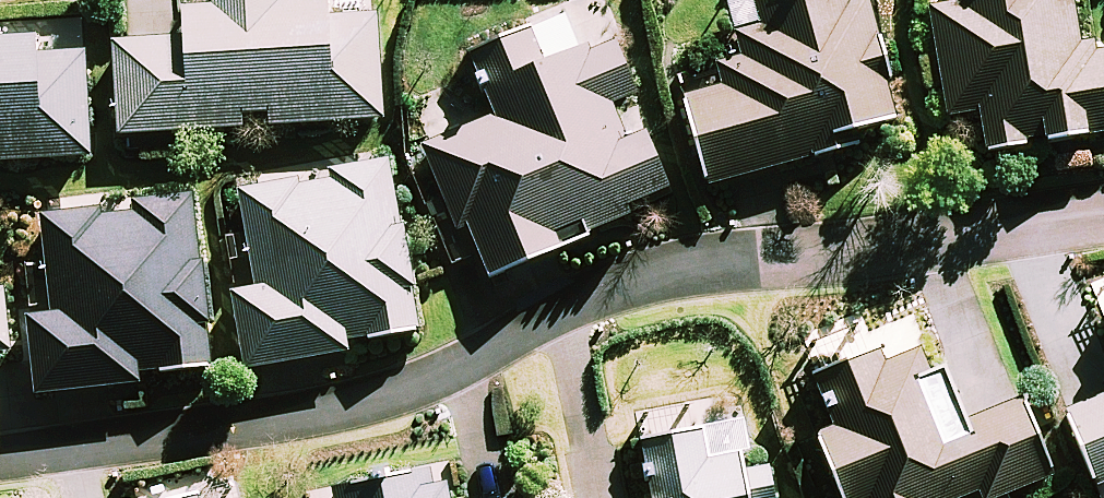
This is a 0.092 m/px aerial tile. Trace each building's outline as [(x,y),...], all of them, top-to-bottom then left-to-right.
[(121,136),(384,119),(377,17),(331,20),(330,7),(280,10),(279,0),(219,0),(220,10),(184,12),(186,40),(114,45),(121,136)] [(712,182),(849,144),(845,129),(896,115),(864,1),(849,6),(848,0),(789,0),(764,7),(771,30),(740,38),(746,61),(719,68),(724,88),(688,98),(712,182)] [(989,149),(1103,131),(1103,55),(1084,58),(1076,4),(1053,7),(1052,0),(959,0),(959,6),(935,10),(951,116),(983,111),(989,149)] [(472,226),(493,276),(631,217),(627,208),(668,190),(645,136),(626,144),(609,105),(637,93),(615,43),(592,53),(590,50),(545,69),(530,32),(475,56),(501,116),(422,149),(457,232),(472,226)] [(94,155),(87,53),(41,56),(40,43),(0,46),(0,161),(94,155)] [(418,328),(388,165),(241,192),(260,294),(234,299),(247,370),(347,353),(345,342),(418,328)] [(213,362),(194,198),(46,215),(58,319),(32,322),(41,394),(141,382),(140,371),(213,362)] [(1047,478),(1017,405),(954,431),(921,353),(885,368),(879,354),(823,378),(845,431),(826,438),(851,497),(950,497),(981,485),(986,497),(1000,497),(1047,478)] [(1067,412),(1097,484),(1103,481),(1103,397),(1067,412)] [(771,464),(738,470),(736,458),(705,464),(699,435),(644,446),(654,497),(778,497),(771,464)] [(450,486),(431,489),(428,475),(337,493),(338,497),(452,497),(450,486)]
